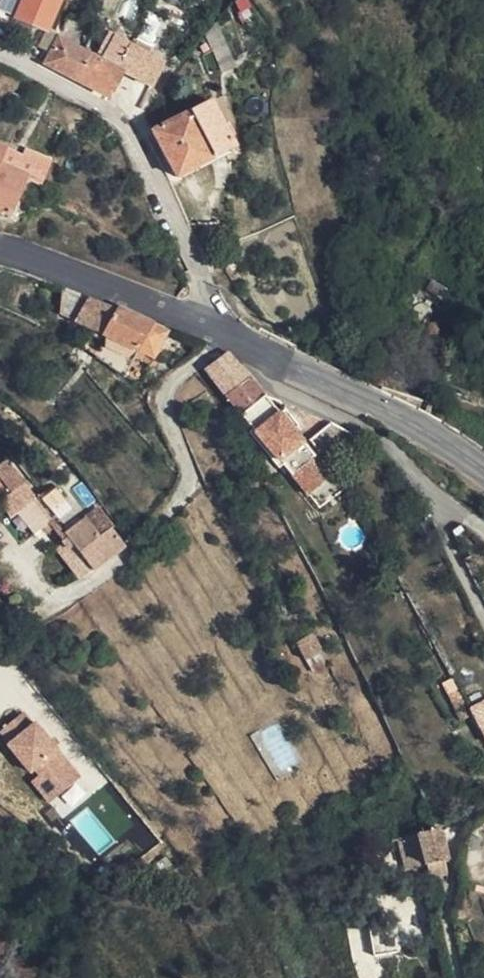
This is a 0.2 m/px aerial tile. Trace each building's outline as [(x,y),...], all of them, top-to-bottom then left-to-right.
[(6,21),(22,28),(35,34),(50,0),(15,0),(6,21)] [(255,17),(250,0),(234,0),(240,21),(255,17)] [(22,28),(6,21),(2,30),(15,37),(16,35),(18,36),(22,28)] [(47,40),(33,66),(100,99),(115,71),(144,87),(162,52),(158,50),(152,61),(96,31),(82,55),(46,39),(47,40)] [(206,100),(200,103),(142,133),(167,179),(224,150),(211,124),(216,120),(206,100)] [(0,216),(18,176),(0,167),(0,215),(0,216)] [(112,314),(57,292),(55,316),(102,337),(94,359),(123,375),(126,369),(119,365),(127,347),(152,358),(162,334),(145,327),(146,325),(112,313),(112,314)] [(221,355),(198,374),(238,420),(262,401),(221,355)] [(198,423),(213,412),(201,394),(186,404),(198,423)] [(290,479),(312,459),(262,401),(238,420),(290,479)] [(327,468),(356,446),(329,429),(305,445),(327,468)] [(290,479),(300,490),(306,497),(328,477),(312,459),(290,479)] [(10,516),(27,502),(0,469),(0,496),(1,497),(0,498),(0,521),(1,523),(10,516)] [(57,486),(42,497),(61,524),(76,513),(57,486)] [(27,502),(10,516),(27,537),(45,523),(27,502)] [(96,543),(108,534),(92,513),(80,522),(96,543)] [(87,574),(102,562),(91,547),(96,543),(80,522),(59,540),(63,544),(87,574)] [(119,548),(108,534),(96,543),(91,547),(102,562),(119,548)] [(74,583),(87,574),(63,544),(50,555),(74,583)] [(302,664),(316,657),(307,638),(293,646),(302,664)] [(483,739),(483,699),(468,707),(483,739)] [(73,782),(30,728),(28,730),(18,717),(0,731),(0,743),(4,748),(2,750),(24,777),(28,774),(32,780),(49,801),(73,782)] [(277,723),(252,736),(273,776),(298,763),(277,723)] [(32,780),(25,786),(41,807),(49,801),(32,780)] [(98,856),(116,841),(87,807),(70,821),(98,856)] [(445,862),(436,833),(434,832),(430,832),(415,838),(424,868),(441,863),(445,862)] [(424,868),(415,838),(394,844),(404,875),(424,868)] [(445,876),(441,863),(424,868),(428,881),(445,876)] [(350,970),(384,961),(378,933),(344,942),(350,970)]
